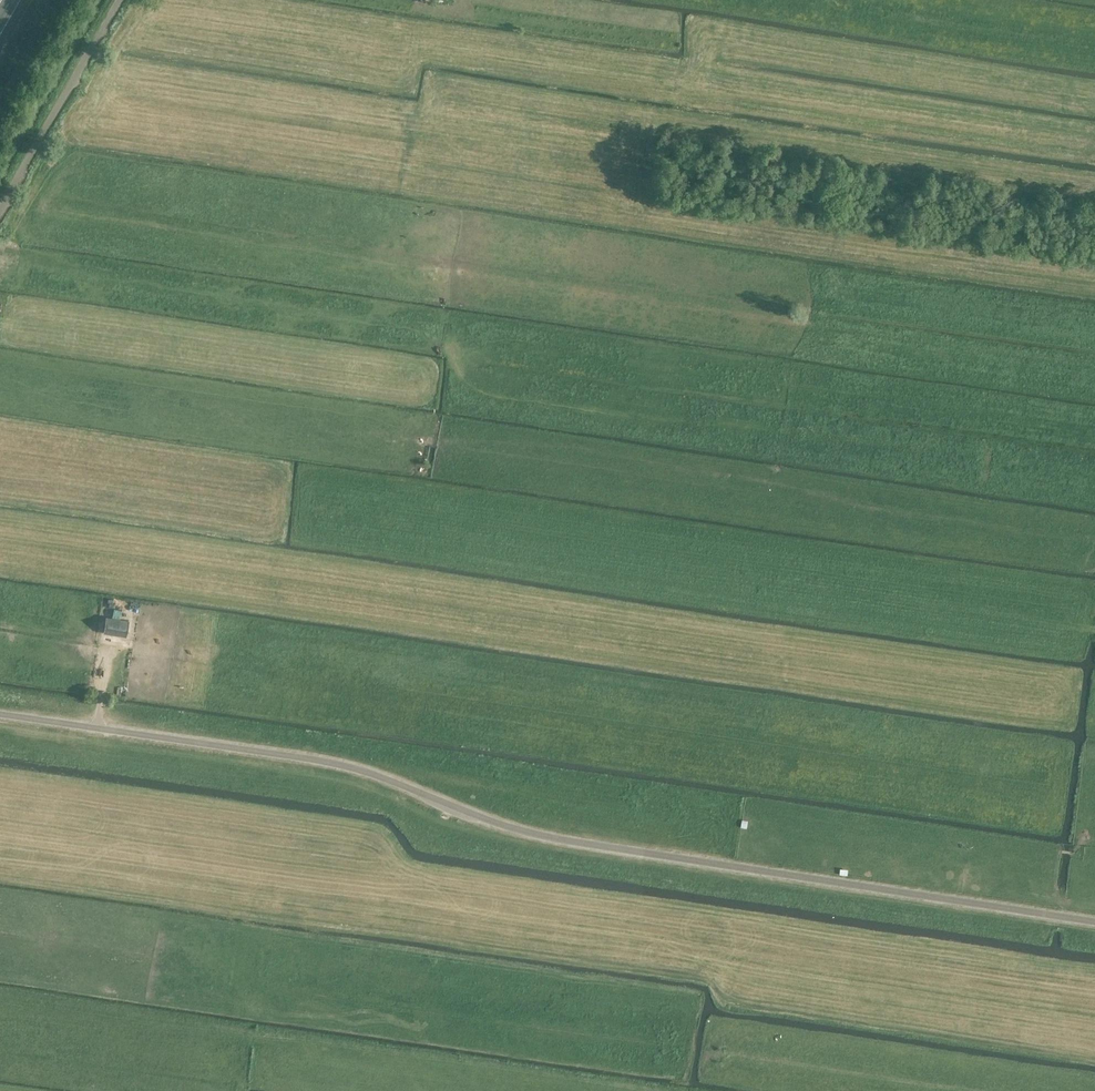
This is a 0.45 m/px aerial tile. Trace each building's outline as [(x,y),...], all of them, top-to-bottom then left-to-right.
[(103,615),(101,630),(123,634),(125,619),(103,615)]
